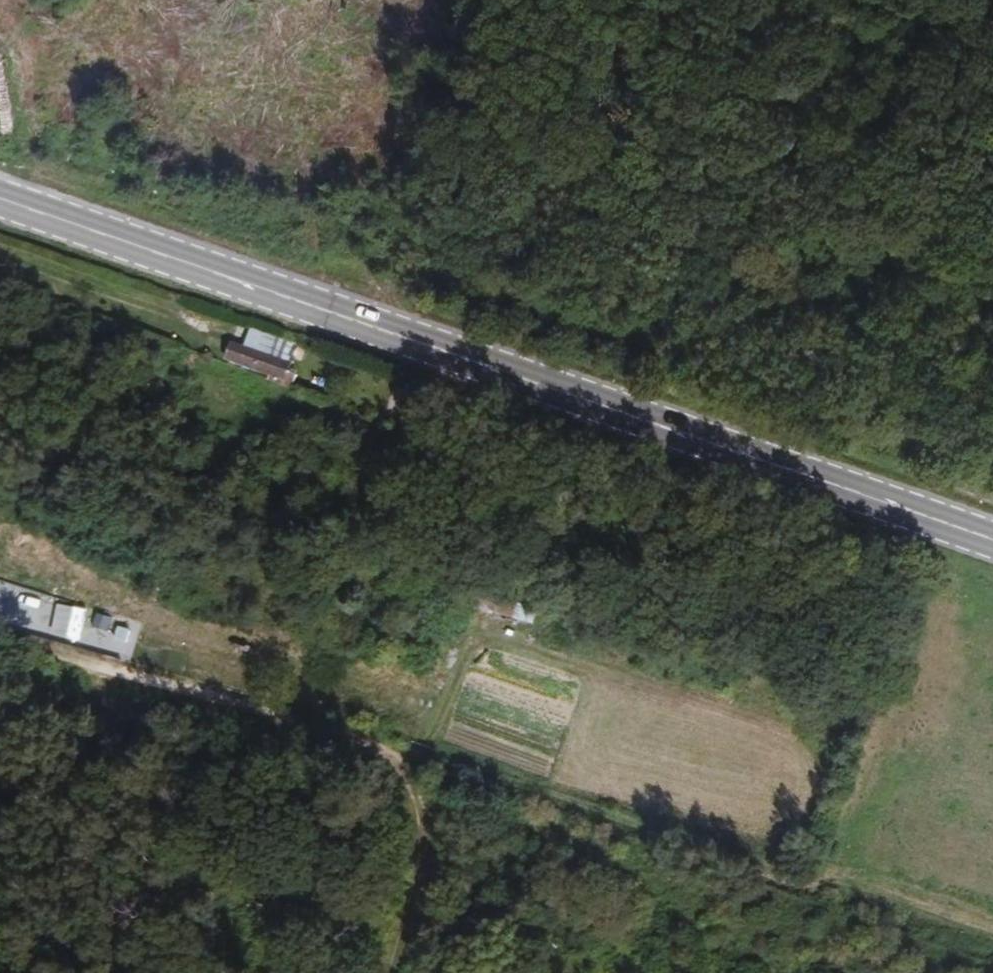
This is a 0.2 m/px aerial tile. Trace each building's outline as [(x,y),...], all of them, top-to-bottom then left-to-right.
[(272,356),(279,338),(235,322),(228,340),(230,341),(233,335),(250,341),(248,347),(272,356)] [(269,365),(272,356),(248,347),(250,341),(233,335),(230,341),(228,340),(216,336),(211,352),(267,372),(266,377),(275,380),(280,368),(269,365)] [(411,388),(416,374),(402,370),(398,384),(411,388)] [(524,607),(502,599),(497,616),(518,623),(524,607)]
